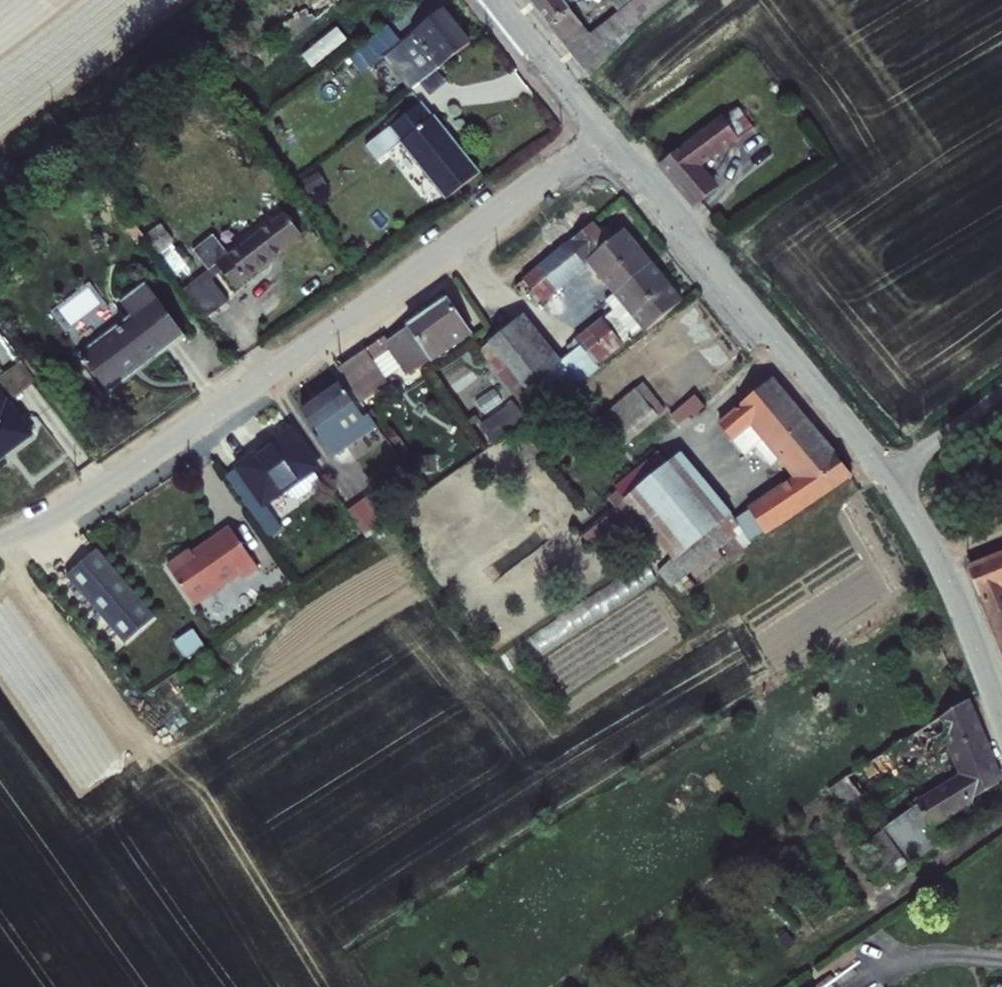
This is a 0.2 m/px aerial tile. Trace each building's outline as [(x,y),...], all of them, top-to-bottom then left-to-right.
[(304,11),(285,26),(294,40),(343,0),(296,0),(304,11)] [(591,74),(656,12),(672,0),(634,0),(633,1),(618,12),(590,33),(564,0),(528,0),(591,74)] [(610,3),(618,12),(633,1),(632,0),(613,0),(610,3)] [(383,58),(409,90),(418,83),(441,65),(471,43),(444,7),(411,33),(412,36),(401,44),(383,58)] [(383,58),(401,44),(388,26),(355,52),(356,54),(367,68),(369,69),(383,58)] [(367,68),(356,54),(350,59),(361,73),(367,68)] [(441,65),(418,83),(430,96),(446,83),(440,75),(447,70),(441,65)] [(421,102),(367,146),(378,161),(400,143),(446,200),(480,173),(421,102)] [(738,107),(723,118),(739,138),(754,128),(738,107)] [(721,116),(659,167),(693,209),(719,187),(703,167),(739,138),(723,118),(721,116)] [(319,173),(296,184),(304,198),(326,186),(319,173)] [(213,280),(223,272),(237,289),(282,256),(281,253),(304,237),(286,213),(229,255),(214,235),(194,251),(209,271),(186,289),(207,319),(229,301),(213,280)] [(593,222),(582,232),(598,251),(610,242),(593,222)] [(635,242),(625,229),(610,242),(598,251),(586,261),(590,266),(614,295),(641,329),(644,332),(684,302),(663,276),(635,242)] [(586,261),(598,251),(582,232),(567,245),(566,243),(522,279),(543,305),(590,266),(586,261)] [(147,284),(121,304),(131,318),(81,354),(109,394),(188,336),(147,284)] [(641,329),(614,295),(605,302),(613,312),(603,320),(622,343),(622,344),(641,329)] [(448,302),(407,330),(428,361),(431,364),(472,335),(448,302)] [(562,361),(523,315),(488,343),(489,343),(535,401),(546,413),(598,370),(596,367),(580,347),(562,361)] [(580,347),(596,367),(623,346),(622,343),(603,320),(602,318),(575,340),(580,347)] [(384,337),(335,370),(358,404),(388,384),(385,379),(372,360),(388,351),(401,369),(406,376),(428,361),(407,330),(406,328),(387,341),(384,337)] [(535,401),(489,343),(479,351),(525,409),(535,401)] [(372,360),(385,379),(401,369),(388,351),(372,360)] [(782,485),(748,507),(750,511),(765,534),(767,537),(853,478),(835,456),(837,452),(774,378),(718,423),(733,442),(751,429),(778,461),(792,478),(788,481),(788,483),(783,486),(782,485)] [(643,383),(636,389),(658,416),(665,410),(643,383)] [(363,418),(338,384),(299,411),(313,432),(315,430),(334,458),(376,427),(367,415),(363,418)] [(635,388),(586,428),(609,456),(658,417),(658,416),(636,389),(635,388)] [(35,436),(0,391),(0,461),(35,436)] [(705,408),(696,395),(671,416),(679,426),(692,416),(694,418),(705,408)] [(529,421),(514,403),(479,426),(493,445),(529,421)] [(254,452),(232,467),(235,471),(260,507),(262,510),(290,490),(314,474),(321,468),(291,426),(269,441),(272,445),(256,455),(254,452)] [(751,429),(733,442),(744,456),(756,448),(771,467),(778,461),(751,429)] [(952,448),(941,454),(946,466),(959,458),(952,448)] [(623,501),(669,464),(659,452),(614,487),(617,491),(607,499),(616,510),(625,503),(623,501)] [(669,464),(623,501),(625,503),(641,523),(655,538),(686,575),(688,577),(721,549),(727,557),(725,559),(728,562),(751,544),(749,542),(735,520),(733,515),(682,454),(669,464)] [(435,456),(419,458),(420,473),(436,472),(435,456)] [(260,507),(235,471),(225,478),(283,557),(287,553),(256,510),(260,507)] [(314,474),(290,490),(297,501),(321,484),(314,474)] [(373,506),(367,498),(350,511),(365,532),(379,522),(369,509),(373,506)] [(625,503),(616,510),(582,537),(598,557),(641,523),(625,503)] [(765,534),(750,511),(735,520),(749,542),(765,534)] [(165,566),(195,608),(241,575),(244,580),(259,570),(228,526),(190,553),(188,550),(165,566)] [(686,575),(655,538),(651,542),(667,563),(658,572),(671,588),(686,575)] [(99,551),(68,576),(125,647),(156,621),(99,551)] [(969,567),(991,614),(1001,609),(1001,554),(969,567)] [(1001,628),(1001,609),(991,614),(997,630),(1001,628)] [(192,630),(175,642),(186,660),(204,648),(192,630)] [(917,808),(935,830),(972,806),(975,800),(1001,783),(1001,779),(971,700),(941,719),(949,740),(945,741),(959,776),(915,802),(917,808)] [(865,804),(847,778),(828,791),(846,817),(865,804)] [(917,808),(864,845),(889,881),(909,869),(908,867),(945,843),(935,830),(917,808)]
